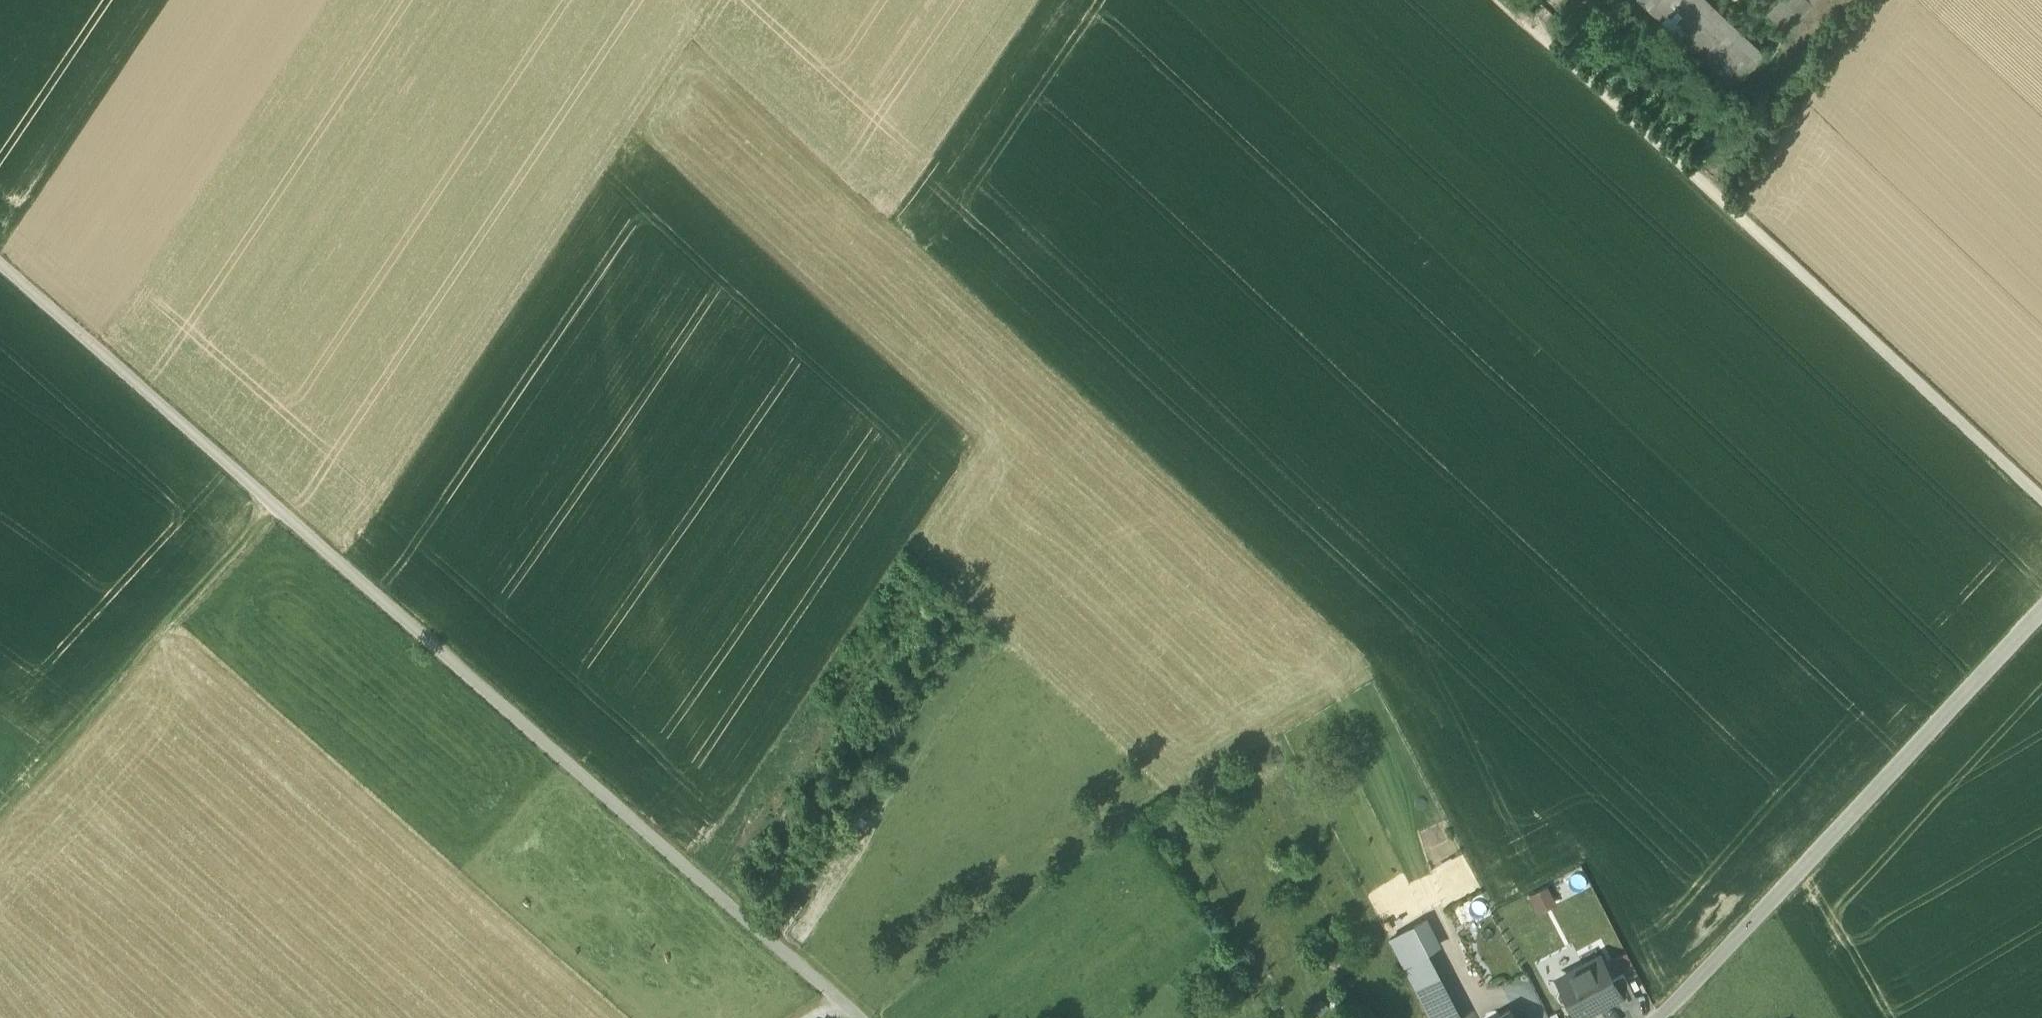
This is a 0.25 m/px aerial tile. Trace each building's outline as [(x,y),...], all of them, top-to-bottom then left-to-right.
[(1694,0),(1643,0),(1734,85),(1758,60),(1694,0)] [(1767,13),(1786,30),(1813,2),(1811,0),(1779,0),(1767,13)] [(1556,903),(1548,886),(1531,895),(1540,912),(1556,903)] [(1413,931),(1393,942),(1401,958),(1422,948),(1413,931)] [(1422,948),(1401,958),(1432,1017),(1437,1017),(1453,1010),(1454,1007),(1422,948)] [(1600,956),(1557,979),(1561,986),(1568,999),(1576,1015),(1619,992),(1613,979),(1600,956)] [(1636,999),(1623,974),(1613,979),(1619,992),(1626,1004),(1636,999)] [(1568,999),(1561,986),(1559,987),(1557,993),(1560,998),(1566,1000),(1568,999)] [(1437,1017),(1458,1017),(1453,1009),(1453,1010),(1437,1017)] [(1492,1017),(1514,1017),(1510,1009),(1509,1009),(1492,1017)]
